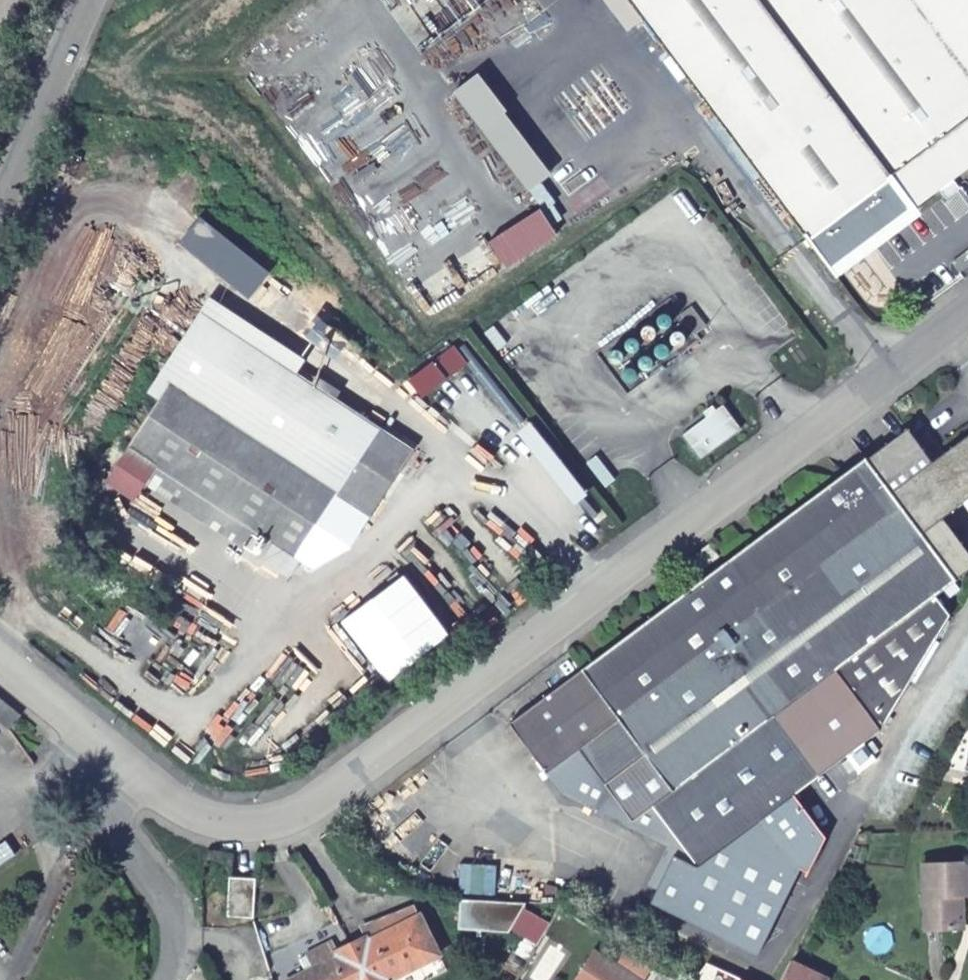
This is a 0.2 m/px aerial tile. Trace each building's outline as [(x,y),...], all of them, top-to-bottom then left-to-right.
[(424,54),(497,0),(383,0),(424,54)] [(809,240),(811,239),(832,268),(841,262),(912,209),(967,167),(967,0),(630,0),(809,240)] [(454,91),(529,190),(547,175),(473,76),(454,91)] [(179,241),(249,298),(271,271),(201,214),(179,241)] [(952,261),(962,273),(967,268),(967,249),(952,261)] [(304,559),(348,495),(391,430),(304,373),(313,360),(272,333),(263,346),(221,320),(221,319),(210,334),(196,356),(184,347),(173,365),(185,373),(136,449),(165,468),(304,559)] [(728,409),(688,437),(705,462),(745,434),(728,409)] [(391,430),(348,495),(381,516),(424,451),(391,430)] [(648,838),(669,823),(688,849),(658,909),(765,963),(809,877),(817,881),(832,845),(797,804),(883,739),(955,621),(939,600),(967,579),(967,551),(947,524),(967,508),(967,445),(935,470),(912,438),(516,730),(554,780),(562,774),(575,790),(570,800),(602,816),(622,802),(640,826),(634,831),(648,838)] [(165,468),(136,449),(111,486),(141,506),(165,468)] [(0,699),(0,720),(10,727),(20,715),(0,699)] [(924,865),(926,932),(960,931),(959,896),(967,896),(967,863),(924,865)] [(255,885),(253,885),(227,884),(226,918),(253,918),(255,885)] [(350,946),(368,979),(389,979),(439,953),(415,906),(405,905),(360,928),(366,938),(350,946)] [(350,946),(335,954),(331,944),(308,955),(315,970),(295,979),(368,979),(350,946)] [(645,977),(594,945),(572,979),(643,979),(645,977)] [(792,963),(783,979),(824,979),(825,978),(792,963)]
